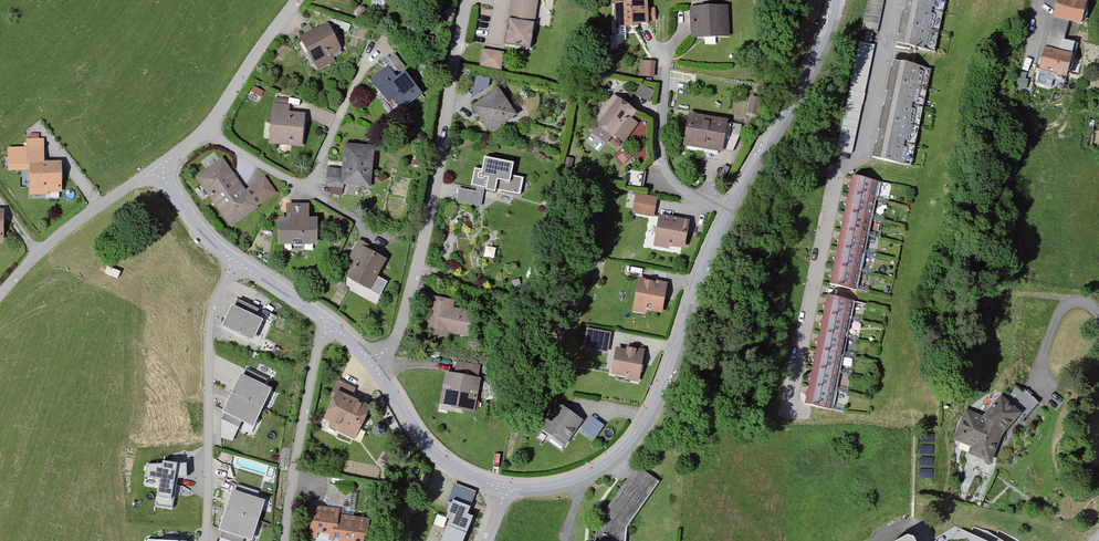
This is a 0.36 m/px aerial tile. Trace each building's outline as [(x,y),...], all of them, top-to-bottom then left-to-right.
[(505,44),(531,48),(539,0),(512,0),(505,44)] [(625,25),(632,24),(635,27),(638,27),(641,24),(647,24),(647,20),(654,20),(654,8),(647,8),(646,0),(638,0),(638,2),(616,3),(616,35),(626,34),(625,25)] [(879,24),(884,0),(868,0),(863,21),(879,24)] [(906,2),(904,1),(904,4),(943,12),(945,0),(907,0),(906,2)] [(1065,36),(1069,20),(1080,24),(1081,19),(1083,19),(1086,15),(1087,11),(1086,8),(1084,8),(1086,3),(1075,0),(1059,0),(1055,16),(1050,32),(1065,36)] [(902,14),(900,23),(939,32),(943,12),(904,4),(903,9),(905,9),(904,14),(902,14)] [(693,39),(729,38),(727,6),(691,8),(693,39)] [(879,24),(863,21),(862,29),(877,32),(879,24)] [(896,39),(895,47),(909,50),(910,46),(914,47),(913,51),(916,51),(917,48),(934,51),(939,32),(900,23),(897,36),(899,36),(898,40),(896,39)] [(327,27),(300,40),(311,61),(337,47),(327,27)] [(1065,36),(1050,32),(1040,69),(1065,76),(1067,71),(1068,72),(1070,70),(1072,66),(1072,61),(1070,60),(1071,55),(1060,52),(1065,36)] [(866,33),(865,41),(871,42),(873,34),(866,33)] [(858,49),(873,53),(875,45),(859,41),(858,49)] [(479,67),(501,70),(504,52),(482,49),(479,67)] [(871,61),(873,53),(858,49),(856,57),(871,61)] [(405,66),(395,54),(389,58),(399,71),(405,66)] [(330,55),(314,63),(317,69),(328,63),(329,65),(334,63),(330,55)] [(854,66),(870,69),(871,61),(856,57),(854,66)] [(927,89),(931,68),(914,65),(914,62),(912,62),(911,64),(907,63),(907,61),(893,58),(891,66),(892,66),(891,70),(890,70),(888,81),(927,89)] [(653,76),(654,62),(642,61),(640,75),(653,76)] [(853,74),(868,77),(870,69),(854,66),(853,74)] [(402,110),(401,108),(421,93),(405,72),(397,78),(389,67),(371,80),(383,95),(381,96),(387,104),(386,105),(395,116),(402,110)] [(866,86),(868,77),(853,74),(851,82),(866,86)] [(470,98),(488,87),(490,79),(475,76),(470,98)] [(884,97),(884,101),(922,109),(927,89),(888,81),(885,92),(886,93),(885,97),(884,97)] [(849,91),(865,94),(866,86),(851,82),(849,91)] [(862,105),(865,94),(849,91),(847,102),(862,105)] [(488,130),(492,131),(515,116),(499,92),(496,92),(484,101),(483,104),(481,105),(478,104),(476,105),(474,109),(475,112),(479,112),(481,115),(480,118),(488,130)] [(615,98),(596,123),(598,125),(593,132),(607,142),(612,135),(615,137),(616,135),(624,141),(637,123),(629,118),(634,112),(615,98)] [(289,101),(276,99),(273,123),(277,128),(276,135),(285,145),(288,143),(295,144),(296,135),(300,136),(303,117),(287,115),(289,101)] [(882,109),(880,119),(919,127),(922,109),(884,101),(883,104),(884,104),(883,109),(882,109)] [(860,113),(862,105),(847,102),(845,110),(860,113)] [(845,110),(843,119),(859,122),(860,113),(845,110)] [(727,133),(728,124),(691,117),(686,140),(688,141),(686,150),(701,153),(702,147),(731,152),(737,135),(727,133)] [(859,122),(843,119),(842,126),(857,130),(859,122)] [(876,138),(915,146),(919,127),(880,119),(877,130),(879,131),(878,135),(876,135),(876,138)] [(842,126),(840,134),(855,138),(857,130),(842,126)] [(854,146),(855,138),(840,134),(838,142),(854,146)] [(915,146),(876,138),(875,142),(876,143),(875,147),(874,147),(872,158),(911,166),(915,146)] [(43,140),(27,140),(27,148),(10,148),(10,158),(14,157),(14,168),(32,168),(32,187),(43,187),(46,189),(60,189),(59,164),(44,164),(43,140)] [(345,170),(329,169),(327,186),(344,187),(345,182),(371,185),(373,172),(369,172),(372,141),(363,140),(362,148),(348,146),(345,170)] [(854,146),(838,142),(837,150),(852,154),(854,146)] [(618,157),(623,163),(631,157),(626,151),(618,157)] [(524,178),(511,175),(514,163),(484,157),(482,170),(475,168),(471,185),(486,188),(485,191),(495,193),(496,190),(520,195),(524,178)] [(199,178),(232,223),(274,192),(264,178),(244,193),(222,162),(199,178)] [(643,172),(627,168),(624,185),(640,188),(643,172)] [(849,189),(848,195),(875,200),(879,182),(852,176),(851,183),(848,185),(847,186),(849,189)] [(479,207),(481,193),(459,188),(456,202),(479,207)] [(636,212),(652,215),(655,198),(639,195),(636,212)] [(875,200),(848,195),(847,200),(844,202),(844,204),(846,206),(844,213),(872,218),(875,200)] [(306,206),(289,206),(289,221),(280,221),(280,242),(293,242),(293,246),(302,246),(302,242),(315,242),(315,221),(306,221),(306,206)] [(872,218),(844,213),(843,218),(840,220),(840,221),(842,224),(841,230),(868,236),(872,218)] [(348,225),(335,217),(331,223),(344,231),(348,225)] [(668,244),(683,246),(688,222),(660,217),(655,245),(667,247),(668,244)] [(868,236),(841,230),(839,236),(837,238),(836,239),(838,242),(837,248),(864,254),(868,236)] [(359,261),(351,276),(370,287),(385,260),(366,250),(368,247),(360,243),(352,257),(359,261)] [(864,254),(837,248),(836,254),(833,256),(833,257),(835,260),(833,266),(861,272),(864,254)] [(829,285),(857,290),(861,272),(833,266),(832,272),(829,273),(829,275),(831,278),(829,285)] [(382,293),(389,282),(377,275),(370,287),(382,293)] [(522,286),(520,280),(514,282),(516,288),(522,286)] [(644,311),(645,308),(660,310),(665,285),(640,280),(635,309),(644,311)] [(433,293),(450,296),(452,288),(435,285),(433,293)] [(825,308),(823,314),(851,320),(855,301),(827,296),(826,302),(823,304),(823,305),(825,308)] [(451,302),(430,298),(424,335),(445,338),(446,329),(470,333),(473,313),(450,309),(451,302)] [(255,318),(259,309),(239,299),(235,308),(232,307),(223,326),(252,339),(257,328),(253,326),(257,319),(255,318)] [(851,320),(823,314),(822,320),(819,322),(819,323),(821,326),(820,332),(847,338),(851,320)] [(847,338),(820,332),(818,338),(816,340),(815,341),(817,344),(816,350),(843,356),(847,338)] [(613,372),(629,375),(628,378),(638,379),(639,373),(642,371),(643,366),(640,364),(643,351),(628,348),(627,352),(617,350),(613,372)] [(843,356),(816,350),(815,355),(812,357),(812,359),(814,361),(812,368),(840,373),(843,356)] [(459,363),(457,376),(449,375),(444,400),(457,403),(457,406),(471,409),(471,408),(477,409),(478,402),(472,401),(479,367),(459,363)] [(840,373),(812,368),(811,373),(808,375),(808,376),(810,379),(809,386),(836,391),(840,373)] [(267,379),(247,370),(243,377),(241,376),(232,393),(261,407),(266,397),(262,395),(266,388),(264,387),(267,379)] [(367,408),(349,400),(354,390),(339,382),(332,396),(335,398),(326,417),(341,424),(339,429),(351,435),(360,416),(362,417),(367,408)] [(836,391),(809,386),(807,391),(805,393),(806,397),(805,404),(832,410),(836,391)] [(961,433),(964,434),(960,445),(974,451),(973,453),(989,460),(1000,434),(1018,414),(1025,420),(1039,404),(1025,391),(1011,408),(1002,400),(984,420),(974,416),(969,427),(964,425),(961,433)] [(261,407),(232,393),(224,411),(225,412),(221,419),(239,427),(242,420),(249,423),(252,415),(256,417),(261,407)] [(559,406),(544,427),(564,442),(580,421),(559,406)] [(581,430),(594,439),(602,428),(589,418),(581,430)] [(221,437),(233,440),(239,427),(221,419),(221,437)] [(389,464),(395,454),(387,450),(382,460),(389,464)] [(187,463),(146,463),(142,480),(158,483),(154,507),(172,511),(179,482),(189,482),(187,463)] [(638,469),(599,524),(598,540),(622,540),(623,528),(656,482),(638,469)] [(329,484),(326,502),(348,506),(350,493),(351,488),(329,484)] [(259,492),(238,485),(235,492),(232,492),(226,510),(257,520),(260,509),(256,508),(259,500),(256,499),(259,492)] [(326,502),(325,509),(337,510),(337,516),(353,518),(355,494),(350,493),(348,506),(326,502)] [(470,507),(453,500),(452,503),(448,502),(446,517),(450,519),(441,540),(459,540),(462,532),(466,534),(473,516),(467,514),(470,507)] [(313,524),(312,535),(339,538),(339,540),(362,540),(362,535),(367,532),(366,529),(367,520),(337,516),(337,510),(313,507),(312,516),(309,518),(313,524)] [(226,510),(220,529),(223,530),(220,538),(231,540),(243,540),(244,537),(246,537),(249,529),(253,531),(257,520),(226,510)] [(988,531),(983,539),(961,529),(953,540),(1003,540),(988,531)]
